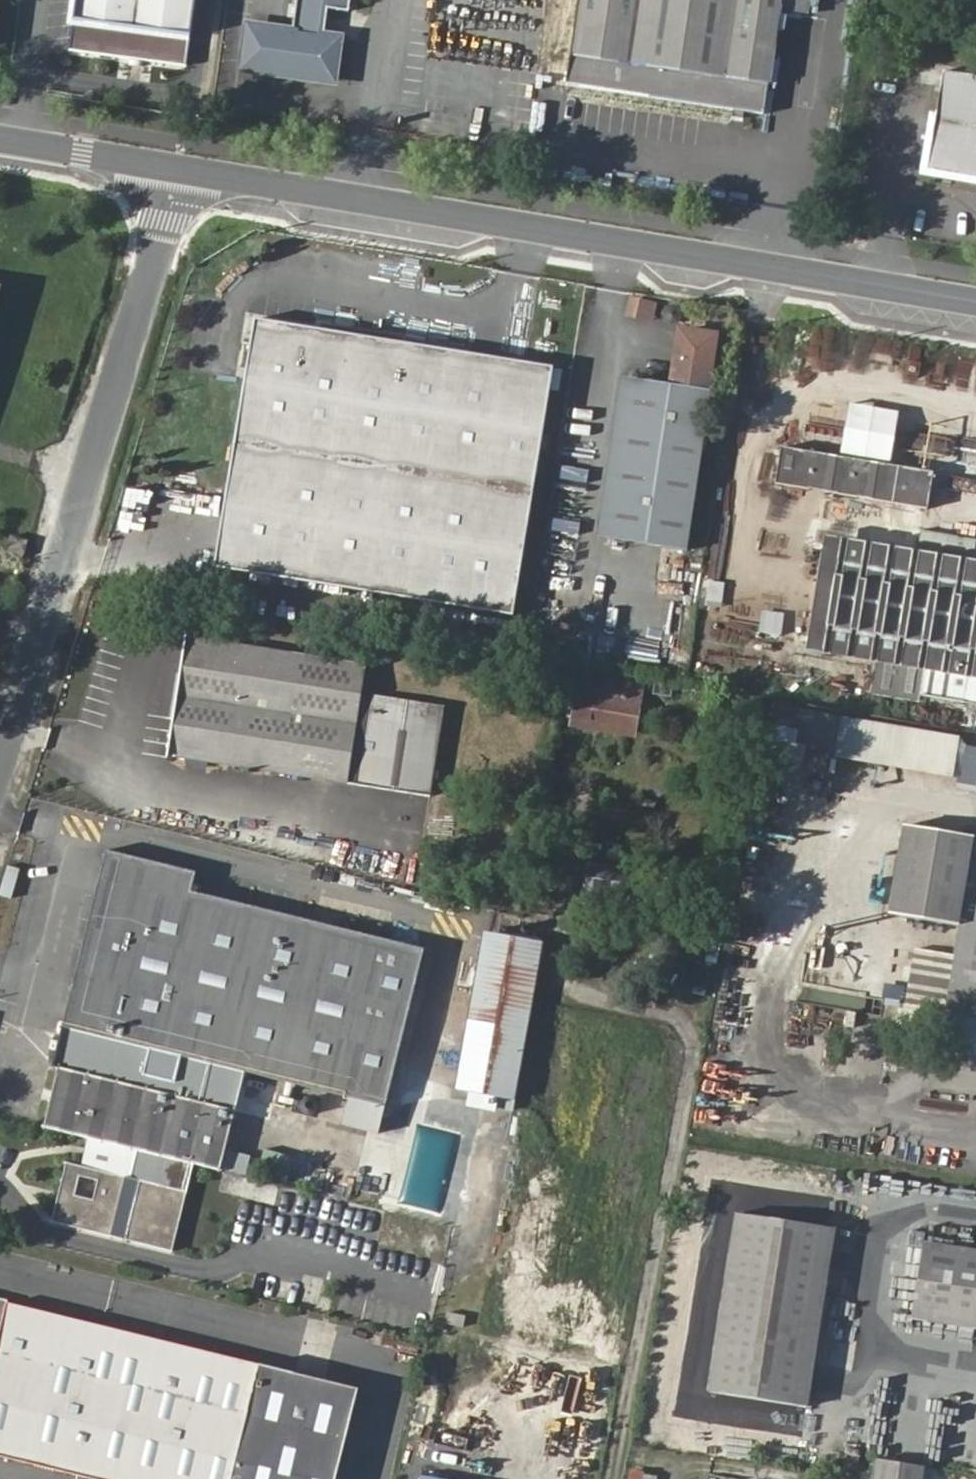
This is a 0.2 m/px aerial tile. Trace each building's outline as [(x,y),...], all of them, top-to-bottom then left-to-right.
[(69,49),(189,65),(198,0),(76,0),(69,49)] [(293,29),(250,23),(244,67),(334,79),(340,37),(324,34),(328,7),(350,10),(351,0),(298,0),(293,29)] [(255,12),(281,14),(282,2),(258,0),(255,0),(255,12)] [(562,84),(763,111),(771,56),(806,61),(815,0),(573,0),(562,84)] [(928,167),(975,175),(975,74),(944,69),(928,167)] [(632,297),(629,317),(654,320),(657,301),(632,297)] [(512,616),(552,369),(253,322),(214,568),(512,616)] [(715,388),(721,342),(679,335),(672,382),(715,388)] [(715,388),(672,382),(670,394),(622,387),(599,546),(689,560),(715,388)] [(935,473),(781,448),(776,485),(929,510),(935,473)] [(884,508),(854,507),(854,527),(884,528),(884,508)] [(826,538),(805,652),(875,664),(871,687),(975,704),(975,563),(826,538)] [(8,559),(24,564),(29,546),(13,542),(8,559)] [(168,636),(149,757),(411,799),(426,707),(355,695),(343,771),(330,769),(347,664),(168,636)] [(582,678),(573,723),(633,735),(641,688),(582,678)] [(757,699),(738,696),(737,705),(754,709),(757,699)] [(850,720),(786,709),(781,743),(843,754),(850,720)] [(850,720),(843,754),(842,759),(969,782),(975,751),(975,744),(975,742),(850,720)] [(975,751),(967,792),(975,794),(975,751)] [(956,1018),(975,1022),(975,837),(912,826),(896,917),(970,929),(965,958),(922,951),(912,1010),(956,1018)] [(63,838),(43,919),(79,928),(99,847),(63,838)] [(107,856),(63,1031),(385,1114),(425,956),(192,897),(197,878),(107,856)] [(540,951),(485,941),(456,1096),(513,1106),(540,951)] [(458,1067),(462,1038),(438,1034),(434,1064),(458,1067)] [(44,1130),(123,1150),(136,1153),(219,1175),(235,1116),(60,1071),(44,1130)] [(123,1150),(115,1181),(127,1184),(136,1153),(123,1150)] [(248,1175),(251,1154),(228,1151),(224,1172),(248,1175)] [(127,1184),(115,1181),(67,1169),(51,1227),(169,1257),(185,1199),(127,1184)] [(746,1211),(716,1391),(811,1406),(843,1228),(746,1211)] [(936,1245),(923,1318),(975,1327),(975,1252),(936,1245)] [(71,1478),(335,1478),(355,1397),(0,1308),(0,1461),(71,1478)] [(871,1478),(924,1478),(927,1465),(875,1456),(871,1478)] [(656,1473),(627,1471),(626,1478),(655,1478),(656,1473)]
